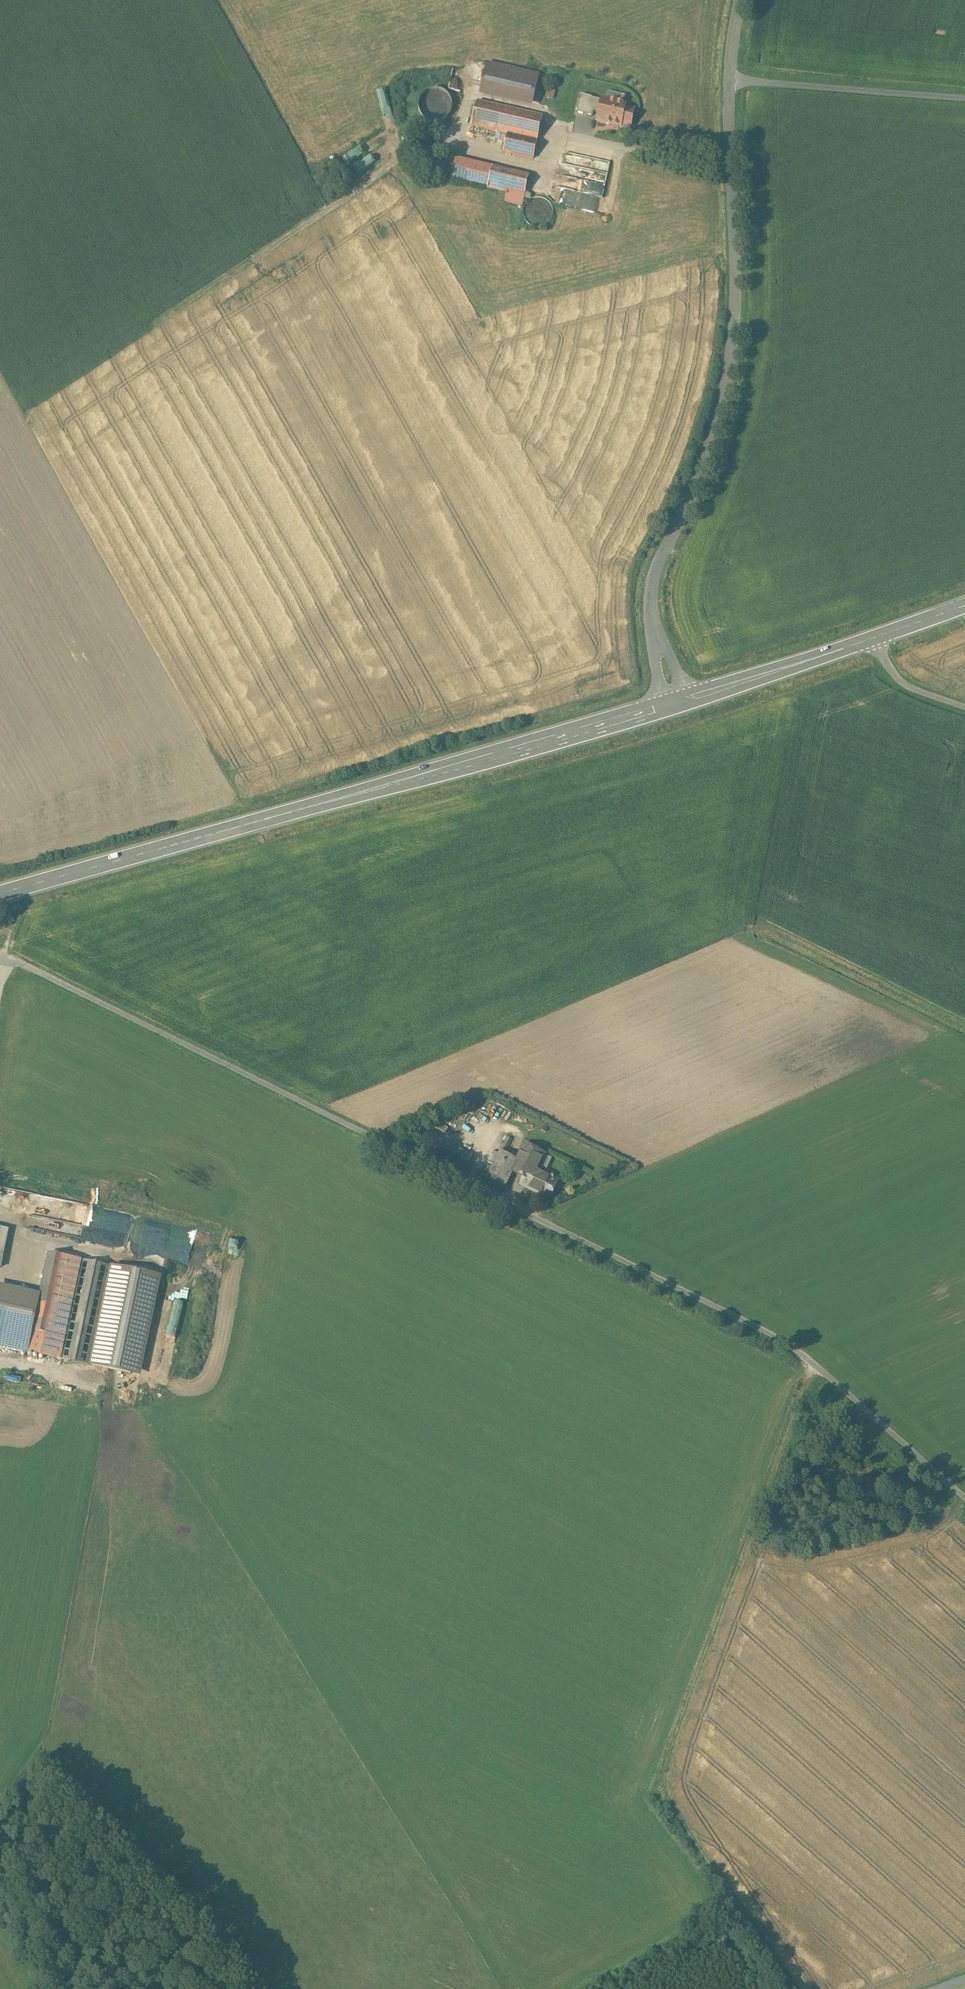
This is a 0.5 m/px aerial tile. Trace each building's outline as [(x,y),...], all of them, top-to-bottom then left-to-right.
[(538,75),(488,64),(483,89),(532,100),(538,75)] [(387,85),(377,87),(385,128),(395,126),(387,85)] [(592,97),(581,94),(577,112),(592,116),(593,111),(599,113),(602,100),(592,98),(592,97)] [(625,104),(602,98),(602,100),(599,113),(597,121),(610,124),(611,122),(619,124),(619,126),(620,126),(621,125),(630,127),(634,109),(625,106),(625,104)] [(513,109),(477,101),(471,126),(508,134),(513,109)] [(543,116),(513,109),(508,134),(504,151),(533,158),(543,116)] [(374,139),(344,157),(349,166),(353,164),(357,172),(367,166),(369,169),(386,160),(374,139)] [(605,196),(611,160),(587,156),(585,167),(564,163),(559,186),(575,189),(574,198),(583,200),(582,207),(593,209),(595,202),(597,203),(599,195),(605,196)] [(456,158),(451,178),(455,179),(459,159),(456,158)] [(529,176),(459,159),(455,179),(507,191),(525,196),(529,176)] [(525,196),(507,191),(505,200),(522,205),(525,196)] [(551,216),(552,211),(551,206),(548,201),(543,198),(538,197),(533,198),(528,201),(525,206),(524,211),(525,217),(529,221),(533,224),(539,225),(544,224),(548,221),(551,216)] [(472,1156),(423,1132),(418,1143),(467,1168),(472,1156)] [(545,1155),(525,1145),(520,1155),(518,1159),(538,1168),(537,1170),(545,1155)] [(520,1155),(507,1149),(505,1153),(518,1159),(520,1155)] [(505,1153),(500,1151),(487,1178),(495,1182),(505,1187),(514,1170),(519,1160),(518,1159),(505,1153)] [(538,1168),(518,1159),(519,1160),(514,1170),(525,1176),(531,1179),(536,1170),(537,1170),(538,1168)] [(537,1170),(536,1170),(531,1179),(527,1188),(549,1199),(558,1181),(537,1170)] [(531,1179),(525,1176),(520,1184),(527,1188),(531,1179)] [(487,1178),(484,1177),(482,1182),(492,1187),(495,1182),(487,1178)] [(505,1187),(495,1182),(492,1187),(503,1193),(505,1187)] [(68,1220),(71,1200),(4,1189),(1,1208),(30,1213),(28,1227),(85,1237),(87,1226),(83,1225),(83,1222),(68,1220)] [(85,1215),(87,1205),(72,1201),(70,1211),(85,1215)] [(128,1243),(154,1249),(158,1232),(133,1225),(128,1243)] [(234,1293),(241,1239),(231,1237),(224,1292),(234,1293)] [(34,1322),(33,1331),(50,1335),(53,1320),(67,1256),(49,1253),(39,1300),(34,1322)] [(66,1323),(58,1358),(91,1365),(112,1266),(79,1259),(72,1295),(66,1323)] [(162,1276),(112,1266),(91,1365),(141,1376),(162,1276)] [(0,1292),(0,1315),(4,1316),(34,1322),(39,1300),(0,1292)] [(60,1293),(54,1320),(66,1323),(72,1295),(60,1293)] [(4,1316),(0,1337),(0,1347),(28,1353),(33,1331),(34,1322),(4,1316)] [(50,1335),(46,1356),(58,1358),(66,1323),(54,1320),(53,1320),(50,1335)] [(173,1357),(183,1323),(175,1321),(165,1355),(173,1357)] [(50,1335),(33,1331),(28,1352),(46,1356),(50,1335)]
